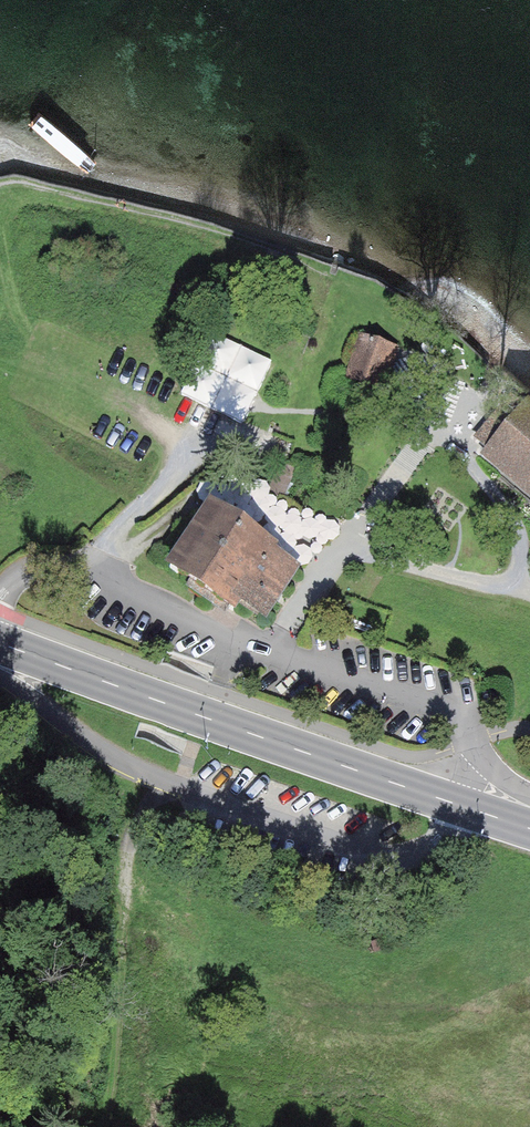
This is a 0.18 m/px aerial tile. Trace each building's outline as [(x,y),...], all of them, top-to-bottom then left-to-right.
[(397,352),(363,338),(346,381),(381,394),(397,352)] [(473,438),(484,447),(525,397),(515,388),(473,438)] [(478,454),(529,497),(529,401),(525,397),(484,447),(481,450),(478,454)] [(295,467),(276,461),(267,490),(285,496),(295,467)] [(273,549),(276,544),(235,518),(203,498),(160,565),(186,582),(192,586),(227,607),(233,611),(238,603),(266,620),(300,566),(273,549)]
